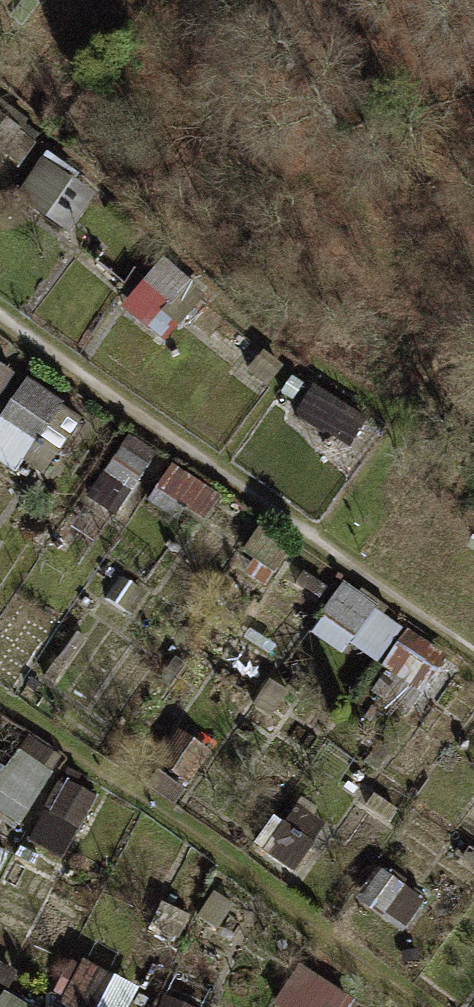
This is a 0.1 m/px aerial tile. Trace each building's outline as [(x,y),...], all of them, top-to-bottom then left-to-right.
[(23,195),(77,231),(106,189),(52,152),(23,195)] [(161,261),(134,311),(182,337),(209,287),(161,261)] [(17,368),(0,358),(0,398),(17,368)] [(0,429),(0,449),(44,480),(89,417),(35,379),(0,429)] [(319,386),(300,414),(366,458),(385,429),(319,386)] [(319,628),(381,667),(409,622),(347,584),(319,628)] [(410,627),(373,688),(417,714),(454,654),(410,627)] [(50,779),(0,753),(0,815),(25,828),(50,779)] [(70,858),(103,792),(60,771),(27,837),(70,858)] [(142,988),(86,961),(66,1004),(72,1006),(133,1006),(142,988)] [(360,1000),(305,969),(283,1006),(356,1006),(360,1000)]
